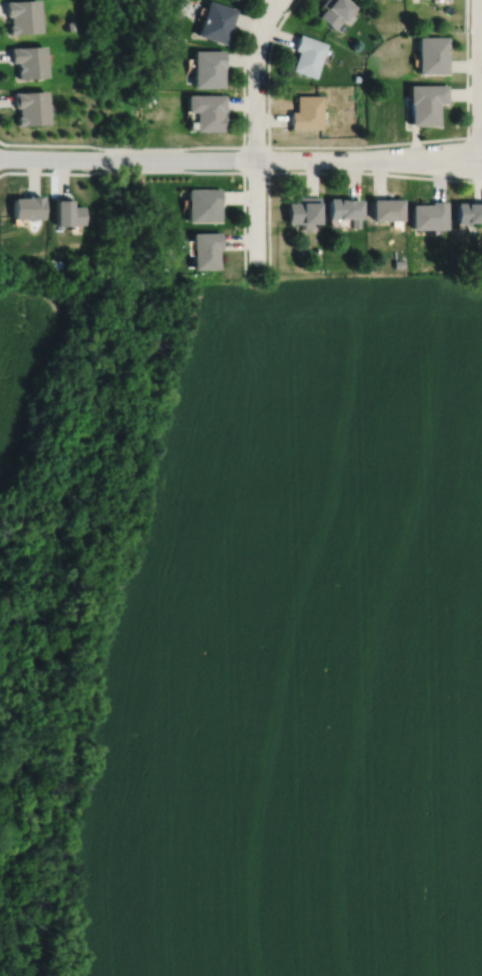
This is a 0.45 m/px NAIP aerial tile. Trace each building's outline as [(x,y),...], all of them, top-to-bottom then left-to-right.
[(5,15),(8,15),(9,24),(7,24),(8,33),(40,30),(37,0),(4,0),(5,15)] [(195,34),(224,43),(235,8),(209,0),(206,0),(195,34)] [(320,3),(324,7),(317,15),(333,29),(341,19),(342,20),(355,5),(348,0),(322,0),(320,3)] [(64,21),(65,30),(74,29),(73,20),(64,21)] [(150,23),(149,31),(158,33),(160,25),(150,23)] [(298,33),(292,48),(297,50),(290,69),(314,77),(326,43),(298,33)] [(417,36),(417,73),(447,72),(447,36),(417,36)] [(9,47),(10,61),(15,61),(16,78),(46,76),(44,44),(9,47)] [(191,49),(191,86),(222,86),(222,49),(191,49)] [(408,84),(408,102),(409,102),(410,124),(438,124),(438,102),(447,102),(447,84),(408,84)] [(12,92),(13,107),(16,106),(17,115),(15,115),(16,125),(48,123),(45,89),(12,92)] [(185,94),(185,111),(193,111),(193,130),(221,130),(221,123),(222,123),(222,112),(220,112),(220,110),(223,110),(223,94),(185,94)] [(289,110),(289,128),(321,127),(321,94),(295,94),(295,110),(289,110)] [(187,188),(188,222),(220,221),(220,188),(187,188)] [(11,198),(11,219),(40,219),(40,195),(25,195),(25,198),(11,198)] [(53,200),(54,226),(70,226),(70,224),(83,224),(82,206),(70,206),(70,196),(54,196),(54,200),(53,200)] [(297,196),(297,202),(286,202),(286,223),(299,223),(319,223),(318,214),(319,214),(319,196),(297,196)] [(328,197),(327,219),(328,219),(328,226),(348,226),(349,218),(351,218),(351,227),(359,227),(359,218),(361,218),(362,199),(343,198),(328,197)] [(371,199),(371,220),(392,220),(392,226),(399,226),(399,229),(402,229),(401,220),(403,220),(403,199),(371,199)] [(411,204),(411,229),(448,229),(447,201),(431,201),(431,203),(411,204)] [(456,223),(468,223),(468,222),(481,222),(481,203),(470,203),(470,202),(455,202),(456,223)] [(192,232),(193,269),(218,269),(217,248),(220,248),(219,232),(192,232)] [(393,260),(393,267),(405,267),(405,259),(393,260)]
